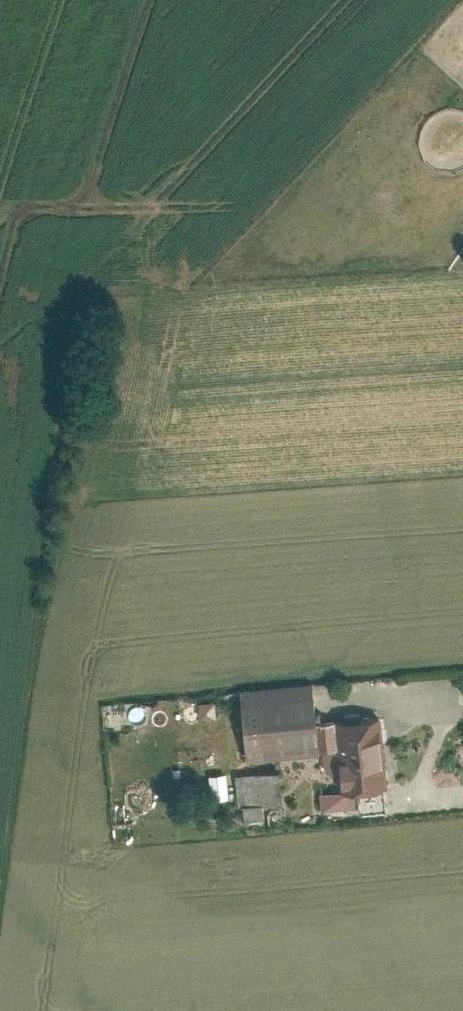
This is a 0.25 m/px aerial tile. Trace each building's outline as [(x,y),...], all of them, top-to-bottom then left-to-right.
[(308,690),(240,696),(246,761),(335,753),(336,773),(317,775),(319,798),(386,791),(379,724),(312,730),(308,690)] [(208,798),(225,797),(223,772),(207,773),(208,798)] [(278,775),(232,778),(234,805),(280,801),(278,775)]
